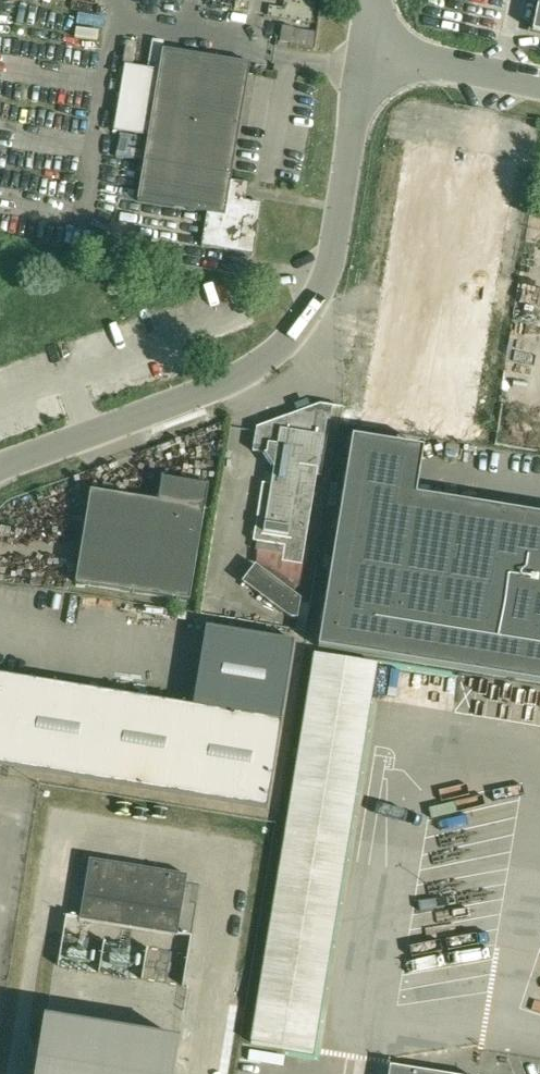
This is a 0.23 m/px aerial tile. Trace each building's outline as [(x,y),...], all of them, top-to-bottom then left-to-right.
[(282,26),(280,42),(291,43),(293,28),(282,26)] [(315,31),(293,28),(291,44),(312,47),(315,31)] [(228,197),(250,63),(163,49),(159,70),(125,65),(114,130),(148,136),(137,200),(207,212),(201,246),(253,254),(261,203),(228,197)] [(305,545),(316,475),(321,476),(332,406),(320,404),(257,427),(253,451),(265,453),(274,467),(271,484),(262,483),(253,541),(257,541),(255,550),(257,550),(256,562),(294,591),(302,588),(309,545),(305,545)] [(158,501),(90,490),(75,583),(190,602),(209,485),(189,482),(188,485),(163,480),(164,477),(162,476),(158,501)] [(344,483),(318,647),(539,683),(539,515),(344,483)] [(255,564),(242,582),(289,617),(297,619),(301,599),(255,564)] [(267,808),(281,720),(294,641),(216,628),(203,708),(0,675),(0,765),(267,808)] [(79,920),(177,936),(187,875),(89,859),(79,920)] [(320,1009),(258,999),(251,1043),(313,1053),(320,1009)] [(146,1034),(44,1017),(35,1073),(140,1073),(146,1034)] [(180,1040),(146,1034),(140,1073),(174,1073),(180,1040)] [(388,1073),(442,1073),(390,1066),(388,1073)]
